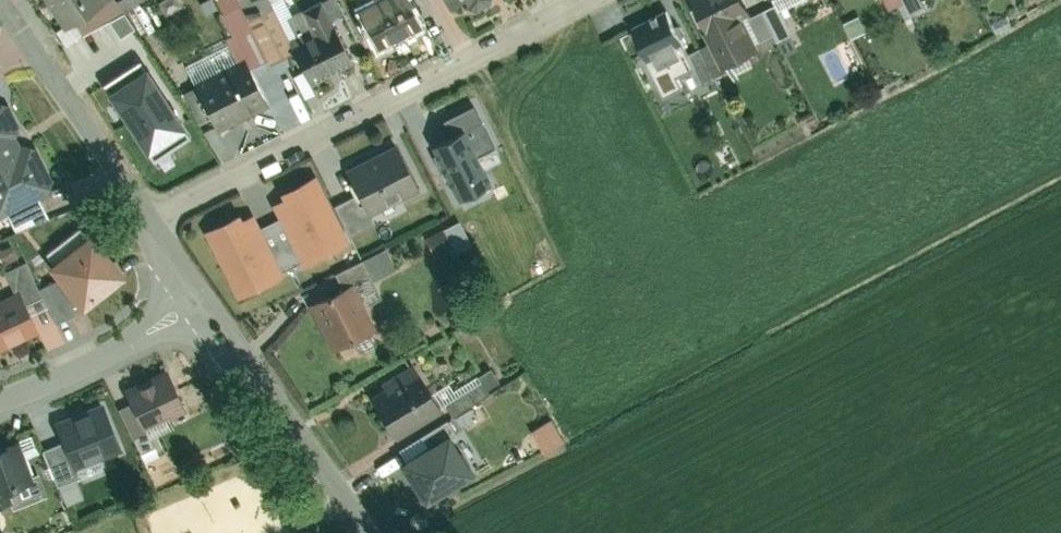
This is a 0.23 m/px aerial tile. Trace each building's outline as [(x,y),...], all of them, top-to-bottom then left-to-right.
[(65,29),(104,4),(102,0),(47,0),(65,29)] [(144,0),(122,0),(128,9),(144,0)] [(378,51),(423,30),(409,0),(381,0),(358,11),(378,51)] [(471,11),(478,11),(487,7),(490,1),(489,0),(466,0),(471,11)] [(725,70),(761,52),(743,17),(753,12),(748,1),(747,0),(689,0),(725,70)] [(284,46),(304,87),(354,63),(324,1),(302,12),(312,32),(284,46)] [(687,45),(667,8),(629,27),(649,64),(687,45)] [(126,10),(111,19),(121,36),(136,28),(126,10)] [(267,104),(246,61),(195,86),(216,129),(267,104)] [(110,100),(149,160),(188,136),(149,75),(110,100)] [(49,195),(53,179),(44,161),(30,157),(26,149),(21,140),(26,126),(17,109),(1,103),(0,104),(0,219),(49,195)] [(469,127),(432,144),(462,209),(499,192),(469,127)] [(423,196),(397,145),(346,170),(372,222),(423,196)] [(349,240),(316,177),(270,200),(280,220),(261,229),(251,209),(203,233),(238,300),(284,277),(281,270),(301,260),(302,264),(349,240)] [(50,266),(85,311),(127,279),(92,233),(50,266)] [(72,234),(48,254),(55,262),(79,242),(72,234)] [(344,282),(369,270),(373,279),(396,269),(387,249),(339,270),(344,282)] [(321,325),(332,350),(377,329),(356,285),(317,303),(326,323),(321,325)] [(37,334),(17,291),(0,299),(0,351),(37,334)] [(440,410),(412,363),(392,375),(394,378),(368,393),(394,437),(440,410)] [(187,409),(168,368),(124,389),(143,430),(187,409)] [(104,402),(55,422),(75,469),(123,449),(104,402)] [(547,454),(567,441),(552,418),(532,431),(547,454)] [(475,469),(453,433),(390,471),(412,507),(475,469)] [(19,443),(0,450),(0,493),(33,482),(19,443)]
